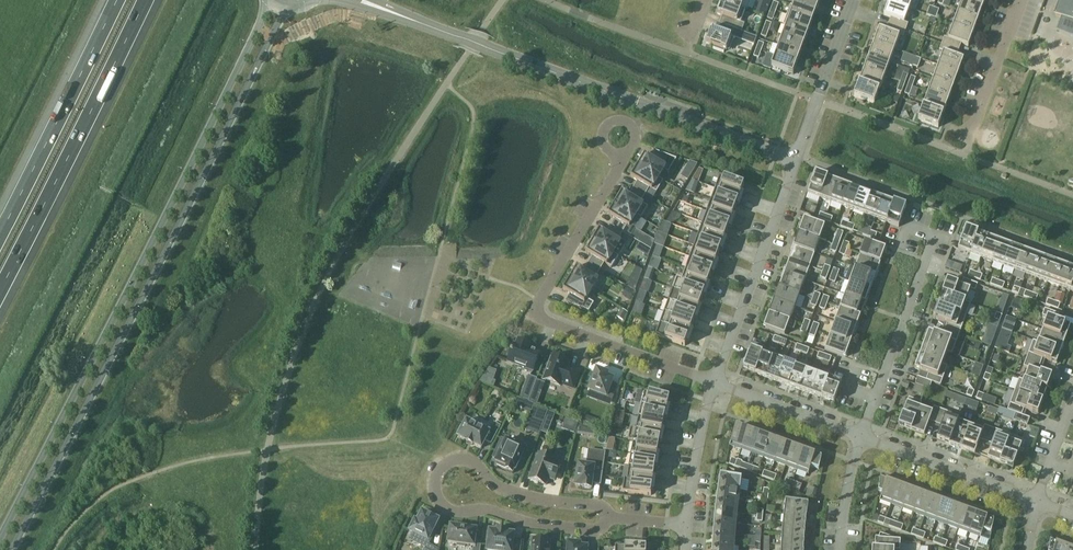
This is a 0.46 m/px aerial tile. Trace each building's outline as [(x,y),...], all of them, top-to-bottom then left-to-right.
[(742,7),(722,0),(717,13),(724,16),(722,24),(738,30),(746,9),(742,7)] [(819,3),(810,0),(796,0),(794,6),(791,5),(815,14),(819,3)] [(913,0),(890,0),(889,1),(909,8),(913,0)] [(984,5),(970,0),(962,0),(958,11),(979,18),(984,5)] [(1056,14),(1061,16),(1056,31),(1072,37),(1072,0),(1062,0),(1056,14)] [(904,22),(909,8),(889,1),(884,15),(891,17),(889,24),(906,30),(908,24),(904,22)] [(812,24),(815,14),(791,5),(787,15),(812,24)] [(765,16),(767,9),(764,8),(760,10),(759,13),(765,16)] [(974,32),(979,18),(958,11),(953,25),(974,32)] [(808,34),(812,24),(787,15),(783,24),(786,26),(808,34)] [(738,30),(722,24),(719,23),(716,31),(713,29),(712,33),(710,33),(706,43),(714,46),(714,48),(724,52),(725,50),(726,50),(731,37),(735,38),(735,37),(742,39),(745,32),(738,30)] [(903,36),(906,30),(889,24),(886,30),(879,27),(874,41),(895,49),(900,35),(903,36)] [(968,46),(974,32),(953,25),(948,38),(944,37),(942,43),(959,50),(961,43),(968,46)] [(804,43),(808,34),(786,26),(783,36),(804,43)] [(801,54),(804,43),(783,36),(779,46),(801,54)] [(890,62),(895,49),(874,41),(869,55),(890,62)] [(957,56),(959,50),(942,43),(940,50),(943,51),(938,65),(959,72),(964,58),(957,56)] [(797,64),(801,54),(779,46),(775,56),(797,64)] [(1025,46),(1020,67),(1063,78),(1068,57),(1025,46)] [(885,76),(890,62),(869,55),(864,68),(885,76)] [(793,75),(797,64),(775,56),(771,67),(773,67),(772,69),(780,72),(781,70),(793,75)] [(954,86),(959,72),(938,65),(933,79),(954,86)] [(880,90),(885,76),(864,68),(859,82),(880,90)] [(949,100),(954,86),(933,79),(928,92),(949,100)] [(874,103),(880,90),(859,82),(854,96),(874,103)] [(944,113),(949,100),(928,92),(923,106),(944,113)] [(939,127),(944,113),(923,106),(918,120),(939,127)] [(638,165),(659,178),(664,170),(668,173),(677,159),(656,151),(652,157),(645,153),(638,165)] [(690,162),(687,167),(693,171),(697,164),(690,162)] [(659,178),(638,165),(631,177),(638,181),(633,188),(645,195),(650,188),(657,192),(664,181),(659,178)] [(820,198),(828,177),(816,172),(808,193),(820,198)] [(715,188),(742,198),(745,191),(742,190),(744,185),(719,176),(715,188)] [(831,202),(839,181),(828,177),(820,198),(831,202)] [(842,206),(850,185),(839,181),(831,202),(842,206)] [(704,192),(705,185),(694,183),(693,190),(704,192)] [(853,210),(861,189),(850,185),(842,206),(853,210)] [(641,202),(645,195),(633,188),(629,195),(622,191),(615,203),(641,218),(648,207),(641,202)] [(739,205),(742,198),(715,188),(711,200),(736,209),(737,204),(739,205)] [(864,214),(872,193),(861,189),(853,210),(864,214)] [(876,218),(883,197),(872,193),(864,214),(876,218)] [(887,222),(894,202),(883,197),(876,218),(887,222)] [(734,213),(736,209),(711,200),(707,211),(733,221),(736,214),(734,213)] [(894,202),(887,222),(899,227),(906,206),(894,202)] [(641,218),(615,203),(608,214),(615,219),(611,226),(623,233),(627,226),(630,227),(637,216),(641,218)] [(731,228),(733,221),(707,211),(703,223),(727,231),(729,227),(731,228)] [(824,220),(827,215),(820,212),(818,218),(824,220)] [(827,215),(824,220),(831,223),(833,217),(827,215)] [(799,232),(820,239),(825,225),(804,218),(799,232)] [(726,236),(727,231),(703,223),(699,234),(725,244),(728,236),(726,236)] [(849,223),(847,228),(853,231),(855,225),(849,223)] [(619,240),(623,233),(611,226),(607,233),(600,228),(593,240),(614,253),(621,241),(619,240)] [(970,254),(978,232),(966,228),(958,249),(970,254)] [(869,237),(871,231),(865,229),(863,234),(869,237)] [(635,230),(631,237),(650,249),(653,241),(635,230)] [(871,231),(869,237),(875,239),(877,233),(871,231)] [(815,253),(820,239),(799,232),(794,245),(815,253)] [(981,258),(989,236),(978,232),(970,254),(981,258)] [(722,251),(725,244),(699,234),(694,245),(719,254),(721,250),(722,251)] [(993,262),(1000,241),(989,236),(981,258),(993,262)] [(655,238),(653,243),(654,243),(657,245),(663,247),(665,242),(655,238)] [(833,244),(838,246),(841,240),(835,238),(833,244)] [(619,256),(614,253),(593,240),(586,252),(593,256),(588,263),(600,270),(604,263),(612,268),(619,256)] [(860,254),(881,262),(886,248),(865,240),(860,254)] [(842,247),(847,249),(850,243),(844,241),(842,247)] [(1004,266),(1012,245),(1000,241),(993,262),(1004,266)] [(717,258),(719,254),(694,245),(690,257),(717,266),(719,259),(717,258)] [(810,266),(815,253),(794,245),(789,259),(810,266)] [(1015,270),(1023,249),(1012,245),(1004,266),(1015,270)] [(845,256),(847,249),(842,247),(839,253),(845,256)] [(1026,274),(1034,253),(1023,249),(1015,270),(1026,274)] [(655,250),(653,256),(660,258),(662,253),(655,250)] [(1037,278),(1045,257),(1034,253),(1026,274),(1037,278)] [(876,275),(881,262),(860,254),(855,268),(876,275)] [(714,274),(717,266),(690,257),(686,268),(710,277),(712,273),(714,274)] [(1048,282),(1056,261),(1045,257),(1037,278),(1048,282)] [(805,280),(810,266),(789,259),(784,272),(805,280)] [(1059,286),(1067,265),(1056,261),(1048,282),(1059,286)] [(596,277),(600,270),(588,263),(584,270),(577,266),(570,278),(592,291),(599,279),(596,277)] [(957,264),(954,271),(960,273),(963,266),(957,264)] [(823,271),(828,273),(831,267),(825,265),(823,271)] [(1072,283),(1072,267),(1067,265),(1059,286),(1070,291),(1072,283)] [(709,281),(710,277),(686,268),(682,280),(708,289),(711,282),(709,281)] [(871,289),(876,275),(855,268),(850,281),(871,289)] [(826,279),(828,273),(823,271),(820,277),(826,279)] [(800,294),(805,280),(784,272),(779,286),(800,294)] [(976,272),(974,278),(980,280),(982,275),(976,272)] [(835,283),(837,276),(832,274),(829,281),(835,283)] [(587,299),(592,291),(570,278),(563,290),(570,294),(565,302),(589,312),(594,303),(587,299)] [(708,289),(682,280),(677,278),(673,289),(702,300),(704,296),(706,297),(708,289)] [(641,279),(636,287),(643,291),(648,283),(641,279)] [(943,293),(966,301),(970,289),(975,291),(978,284),(964,279),(961,285),(947,280),(943,293)] [(998,280),(996,286),(1003,289),(1005,283),(998,280)] [(866,302),(871,289),(850,281),(845,295),(866,302)] [(795,307),(800,294),(779,286),(774,299),(795,307)] [(1018,294),(1021,289),(1014,286),(1012,292),(1018,294)] [(623,288),(619,296),(627,299),(630,291),(623,288)] [(700,304),(702,300),(673,289),(670,297),(669,301),(700,312),(702,305),(700,304)] [(971,303),(966,301),(943,293),(938,305),(966,316),(971,303)] [(1032,293),(1030,298),(1036,301),(1038,295),(1032,293)] [(822,302),(827,304),(830,297),(824,295),(822,302)] [(861,316),(866,302),(845,295),(840,308),(861,316)] [(1013,296),(1009,306),(1016,309),(1021,299),(1013,296)] [(816,307),(818,300),(813,298),(810,305),(816,307)] [(790,321),(795,307),(774,299),(769,313),(783,318),(790,321)] [(697,319),(700,312),(669,301),(665,312),(694,323),(695,319),(697,319)] [(1054,301),(1052,307),(1058,309),(1060,303),(1054,301)] [(959,335),(966,316),(938,305),(933,318),(947,323),(945,329),(959,335)] [(999,306),(996,313),(997,313),(1002,315),(1005,308),(999,306)] [(856,330),(861,316),(840,308),(835,322),(856,330)] [(1043,330),(1066,338),(1071,326),(1057,321),(1059,314),(1045,309),(1042,316),(1047,318),(1043,330)] [(692,327),(694,323),(665,312),(663,316),(660,324),(691,335),(694,328),(692,327)] [(790,321),(783,318),(769,313),(764,327),(785,335),(788,327),(793,329),(796,323),(790,321)] [(1000,321),(1002,315),(997,313),(994,319),(1000,321)] [(1012,331),(1016,320),(1006,316),(1002,328),(1012,331)] [(851,343),(856,330),(835,322),(830,335),(851,343)] [(689,342),(691,335),(660,324),(656,335),(685,346),(687,341),(689,342)] [(806,334),(808,328),(803,325),(800,332),(806,334)] [(815,337),(817,331),(812,329),(809,335),(815,337)] [(952,354),(959,335),(945,329),(943,336),(929,331),(924,343),(947,352),(952,354)] [(1061,351),(1066,338),(1043,330),(1038,342),(1061,351)] [(846,357),(851,343),(830,335),(825,349),(846,357)] [(985,335),(982,343),(991,347),(994,339),(985,335)] [(781,338),(779,344),(785,346),(787,340),(781,338)] [(1061,351),(1038,342),(1033,340),(1026,359),(1040,365),(1043,358),(1057,364),(1061,351)] [(532,346),(518,341),(516,345),(514,345),(508,361),(520,366),(519,368),(527,371),(528,369),(533,371),(538,358),(540,353),(531,350),(532,346)] [(943,364),(947,352),(924,343),(919,356),(943,364)] [(803,346),(801,352),(807,354),(809,349),(803,346)] [(756,373),(763,352),(751,348),(743,369),(756,373)] [(767,377),(774,356),(763,352),(756,373),(767,377)] [(825,354),(823,360),(830,362),(832,357),(825,354)] [(565,361),(566,358),(558,355),(556,358),(552,357),(544,380),(560,386),(561,384),(573,389),(579,372),(571,369),(571,370),(567,368),(569,363),(565,361)] [(778,381),(785,361),(774,356),(767,377),(778,381)] [(948,366),(943,364),(919,356),(915,369),(929,374),(926,380),(932,382),(941,385),(948,366)] [(1038,371),(1040,365),(1026,359),(1023,367),(1028,368),(1024,380),(1047,389),(1052,376),(1038,371)] [(789,385),(796,365),(785,361),(778,381),(789,385)] [(978,376),(982,365),(975,362),(970,373),(978,376)] [(800,388),(807,369),(796,365),(789,385),(800,389),(800,388)] [(815,382),(819,373),(807,369),(800,388),(800,389),(811,393),(815,382)] [(613,398),(618,385),(612,383),(613,379),(607,377),(608,374),(597,370),(589,390),(607,397),(607,395),(613,398)] [(822,398),(830,377),(819,373),(815,382),(811,393),(822,398)] [(989,381),(991,375),(986,373),(983,379),(989,381)] [(485,375),(480,381),(489,384),(491,377),(485,375)] [(529,401),(537,379),(529,376),(521,398),(529,401)] [(830,377),(822,398),(834,402),(842,381),(830,377)] [(930,389),(932,382),(918,377),(916,384),(930,389)] [(1047,389),(1024,380),(1019,379),(1015,391),(1043,401),(1047,389)] [(534,387),(532,392),(540,394),(544,383),(537,380),(534,387)] [(969,389),(966,395),(972,397),(975,391),(969,389)] [(1038,414),(1043,401),(1015,391),(1008,410),(1022,415),(1024,409),(1038,414)] [(642,405),(669,411),(671,404),(669,403),(670,399),(645,392),(642,405)] [(912,430),(920,407),(922,402),(909,398),(899,426),(912,430)] [(977,410),(979,404),(973,402),(971,407),(977,410)] [(667,419),(669,411),(642,405),(639,417),(664,423),(665,418),(667,419)] [(936,423),(941,409),(934,407),(932,412),(920,407),(912,430),(924,435),(930,421),(936,423)] [(562,408),(559,415),(568,418),(570,411),(562,408)] [(950,445),(958,421),(946,417),(948,412),(941,409),(936,423),(942,426),(937,440),(950,445)] [(547,413),(537,410),(533,421),(542,425),(547,413)] [(554,415),(547,413),(540,434),(547,436),(554,415)] [(1027,425),(1030,418),(1016,413),(1013,420),(1027,425)] [(663,427),(664,423),(639,417),(636,429),(664,435),(665,428),(663,427)] [(490,432),(467,420),(463,427),(461,426),(457,434),(459,435),(459,436),(467,441),(466,441),(473,445),(474,444),(481,448),(485,440),(491,444),(500,426),(494,423),(490,432)] [(962,449),(971,426),(958,421),(950,445),(962,449)] [(986,442),(992,428),(985,425),(983,430),(971,426),(962,449),(975,454),(980,440),(986,442)] [(741,449),(748,431),(737,427),(730,445),(741,449)] [(664,435),(636,429),(631,428),(628,441),(633,442),(659,447),(660,442),(662,443),(664,435)] [(1000,463),(1009,440),(1011,435),(992,428),(986,442),(993,444),(988,458),(1000,463)] [(752,453),(759,435),(748,431),(741,449),(752,453)] [(764,458),(770,439),(759,435),(752,453),(764,458)] [(775,462),(781,443),(770,439),(764,458),(775,462)] [(507,442),(503,440),(497,452),(501,454),(496,462),(498,463),(497,465),(513,473),(514,470),(515,471),(526,449),(508,441),(507,442)] [(1009,440),(1000,463),(1013,468),(1022,445),(1009,440)] [(658,451),(659,447),(633,442),(631,454),(659,459),(660,451),(658,451)] [(786,466),(793,447),(781,443),(775,462),(786,466)] [(797,470),(804,451),(793,447),(786,466),(797,470)] [(601,485),(606,452),(589,450),(587,466),(579,464),(576,486),(582,487),(582,488),(591,489),(593,474),(602,475),(600,485),(601,485)] [(804,451),(797,470),(808,474),(811,467),(819,470),(821,457),(818,455),(817,456),(804,451)] [(543,454),(539,453),(529,478),(546,485),(549,478),(555,480),(557,474),(561,476),(564,468),(560,466),(561,464),(555,461),(556,459),(552,458),(553,457),(543,453),(543,454)] [(658,467),(659,459),(631,454),(629,467),(655,471),(655,466),(658,467)] [(735,466),(737,460),(732,458),(729,464),(735,466)] [(746,470),(748,464),(742,462),(740,468),(746,470)] [(748,464),(746,470),(752,472),(754,467),(748,464)] [(654,475),(655,471),(629,467),(627,479),(655,483),(656,475),(654,475)] [(768,479),(770,473),(764,471),(762,476),(768,479)] [(770,473),(768,479),(774,481),(777,475),(770,473)] [(719,488),(740,491),(742,480),(732,478),(732,476),(721,474),(719,488)] [(655,483),(627,479),(625,479),(623,492),(651,495),(652,490),(654,491),(655,483)] [(891,504),(898,486),(885,481),(885,480),(881,479),(879,492),(882,493),(880,500),(891,504)] [(902,509),(909,490),(898,486),(891,504),(902,509)] [(739,502),(740,491),(719,488),(717,499),(739,502)] [(914,513),(920,494),(909,490),(902,509),(914,513)] [(925,517),(931,498),(920,494),(914,513),(925,517)] [(784,514),(806,516),(807,504),(808,505),(808,503),(794,498),(794,501),(786,500),(784,514)] [(936,521),(943,502),(931,498),(925,517),(936,521)] [(737,513),(739,502),(717,499),(716,510),(737,513)] [(947,525),(954,506),(943,502),(936,521),(947,525)] [(958,529),(965,511),(954,506),(947,525),(958,529)] [(736,524),(737,513),(716,510),(715,522),(736,524)] [(969,533),(976,515),(965,511),(958,529),(969,533)] [(425,512),(424,514),(422,513),(418,523),(415,522),(410,531),(424,538),(421,545),(426,547),(425,549),(438,549),(428,545),(434,533),(432,532),(438,521),(431,517),(432,515),(425,512)] [(807,516),(806,516),(784,514),(783,524),(806,526),(807,516)] [(976,515),(969,533),(981,537),(983,530),(991,533),(994,520),(990,519),(989,520),(976,515)] [(884,524),(886,519),(880,516),(878,522),(884,524)] [(735,535),(736,524),(715,522),(714,533),(735,535)] [(805,536),(806,526),(783,524),(782,534),(805,536)] [(451,526),(449,542),(457,544),(457,546),(465,547),(465,545),(474,546),(473,549),(480,549),(481,542),(475,542),(477,530),(467,529),(467,528),(461,527),(461,528),(451,526)] [(507,531),(498,530),(497,532),(490,531),(490,533),(487,533),(486,542),(489,542),(488,549),(514,549),(512,549),(514,534),(507,533),(507,531)] [(874,549),(890,549),(899,549),(900,539),(892,539),(892,536),(879,532),(877,537),(875,537),(874,549)] [(734,546),(735,535),(714,533),(713,544),(734,546)] [(804,546),(805,536),(782,534),(781,545),(804,546)] [(939,545),(942,539),(935,537),(933,542),(939,545)] [(546,539),(537,538),(537,540),(532,539),(531,549),(551,549),(550,549),(550,541),(546,541),(546,539)] [(578,542),(571,541),(571,543),(568,543),(568,549),(588,549),(588,547),(581,547),(581,544),(578,544),(578,542)] [(1068,548),(1054,543),(1055,543),(1051,541),(1049,549),(1067,549),(1068,548)]
